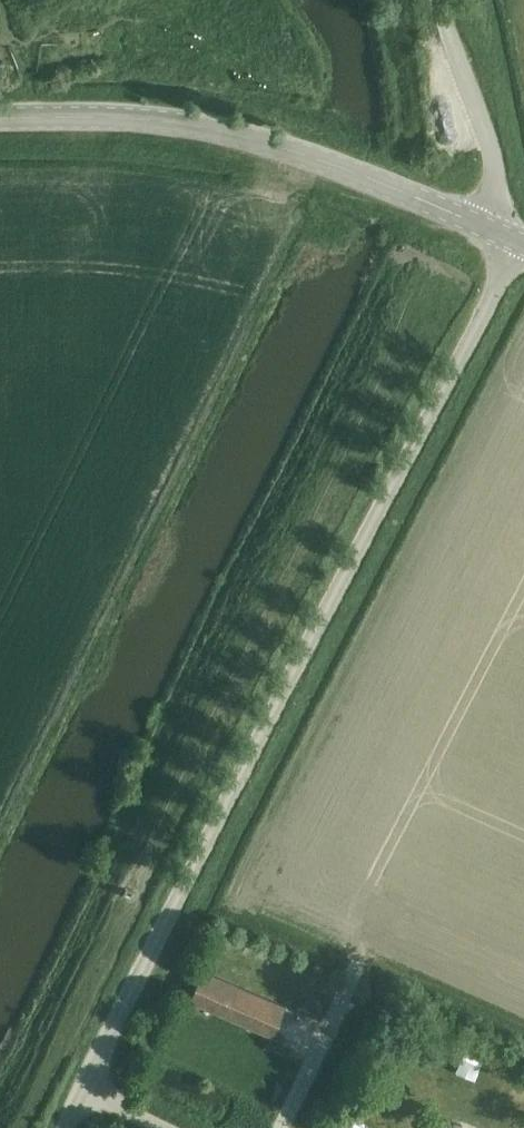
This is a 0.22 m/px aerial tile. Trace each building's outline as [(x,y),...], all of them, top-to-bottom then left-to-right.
[(460,113),(440,115),(443,141),(463,139),(460,113)] [(129,897),(132,892),(125,889),(122,894),(129,897)] [(271,1035),(285,1006),(202,970),(189,999),(271,1035)] [(403,1038),(420,1042),(423,1026),(407,1022),(403,1038)] [(360,1122),(342,1118),(340,1127),(358,1127),(360,1122)]
